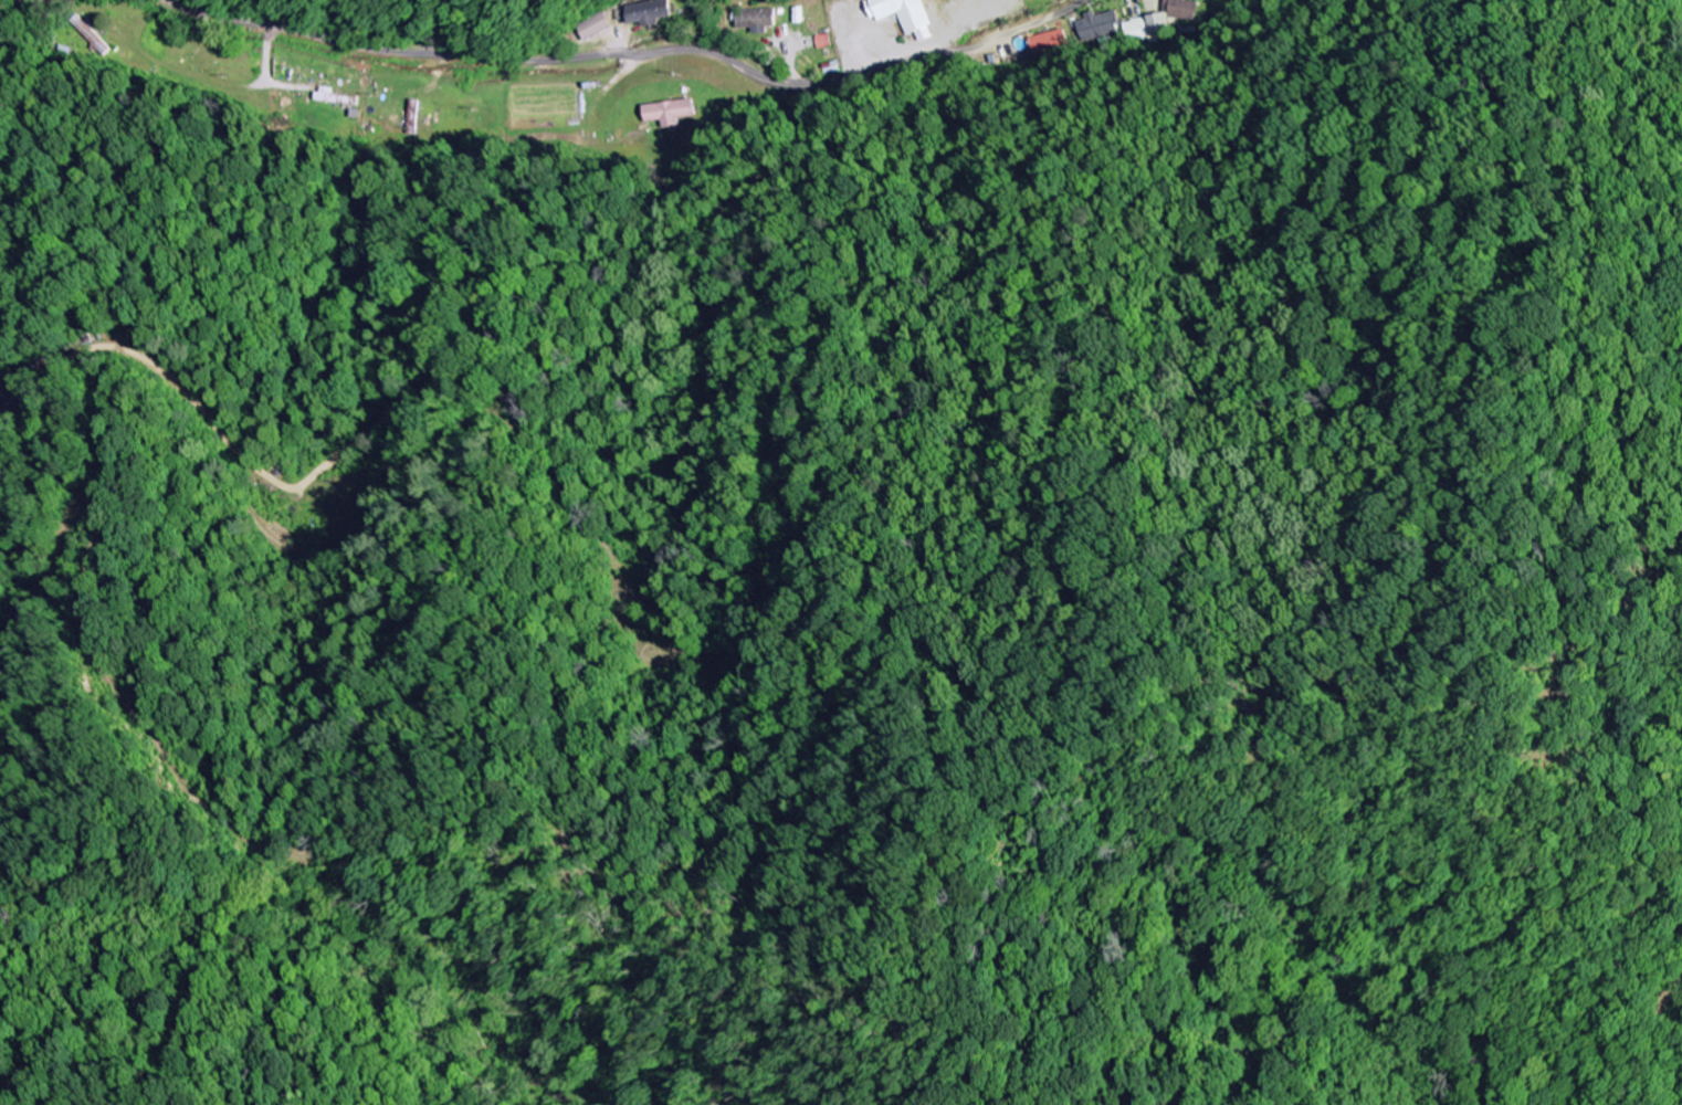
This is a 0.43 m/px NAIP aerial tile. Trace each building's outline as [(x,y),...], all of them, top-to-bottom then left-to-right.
[(630,27),(643,24),(644,30),(661,26),(660,21),(673,18),(669,0),(659,0),(625,8),(630,27)] [(881,31),(911,14),(922,38),(940,28),(926,0),(864,0),(881,31)] [(1147,43),(1165,46),(1169,17),(1199,23),(1203,4),(1186,2),(1186,0),(1164,0),(1162,18),(1151,16),(1147,43)] [(767,32),(767,28),(775,28),(774,11),(736,12),(737,33),(767,32)] [(1119,27),(1115,12),(1096,18),(1095,14),(1075,19),(1080,37),(1119,27)] [(610,30),(604,14),(576,26),(583,42),(610,30)] [(70,24),(104,57),(112,48),(78,16),(70,24)] [(1029,41),(1035,58),(1069,46),(1064,29),(1029,41)] [(334,89),(318,88),(316,105),(357,110),(358,99),(334,96),(334,89)] [(645,105),(646,124),(662,123),(663,130),(679,129),(678,119),(696,118),(695,102),(645,105)]
